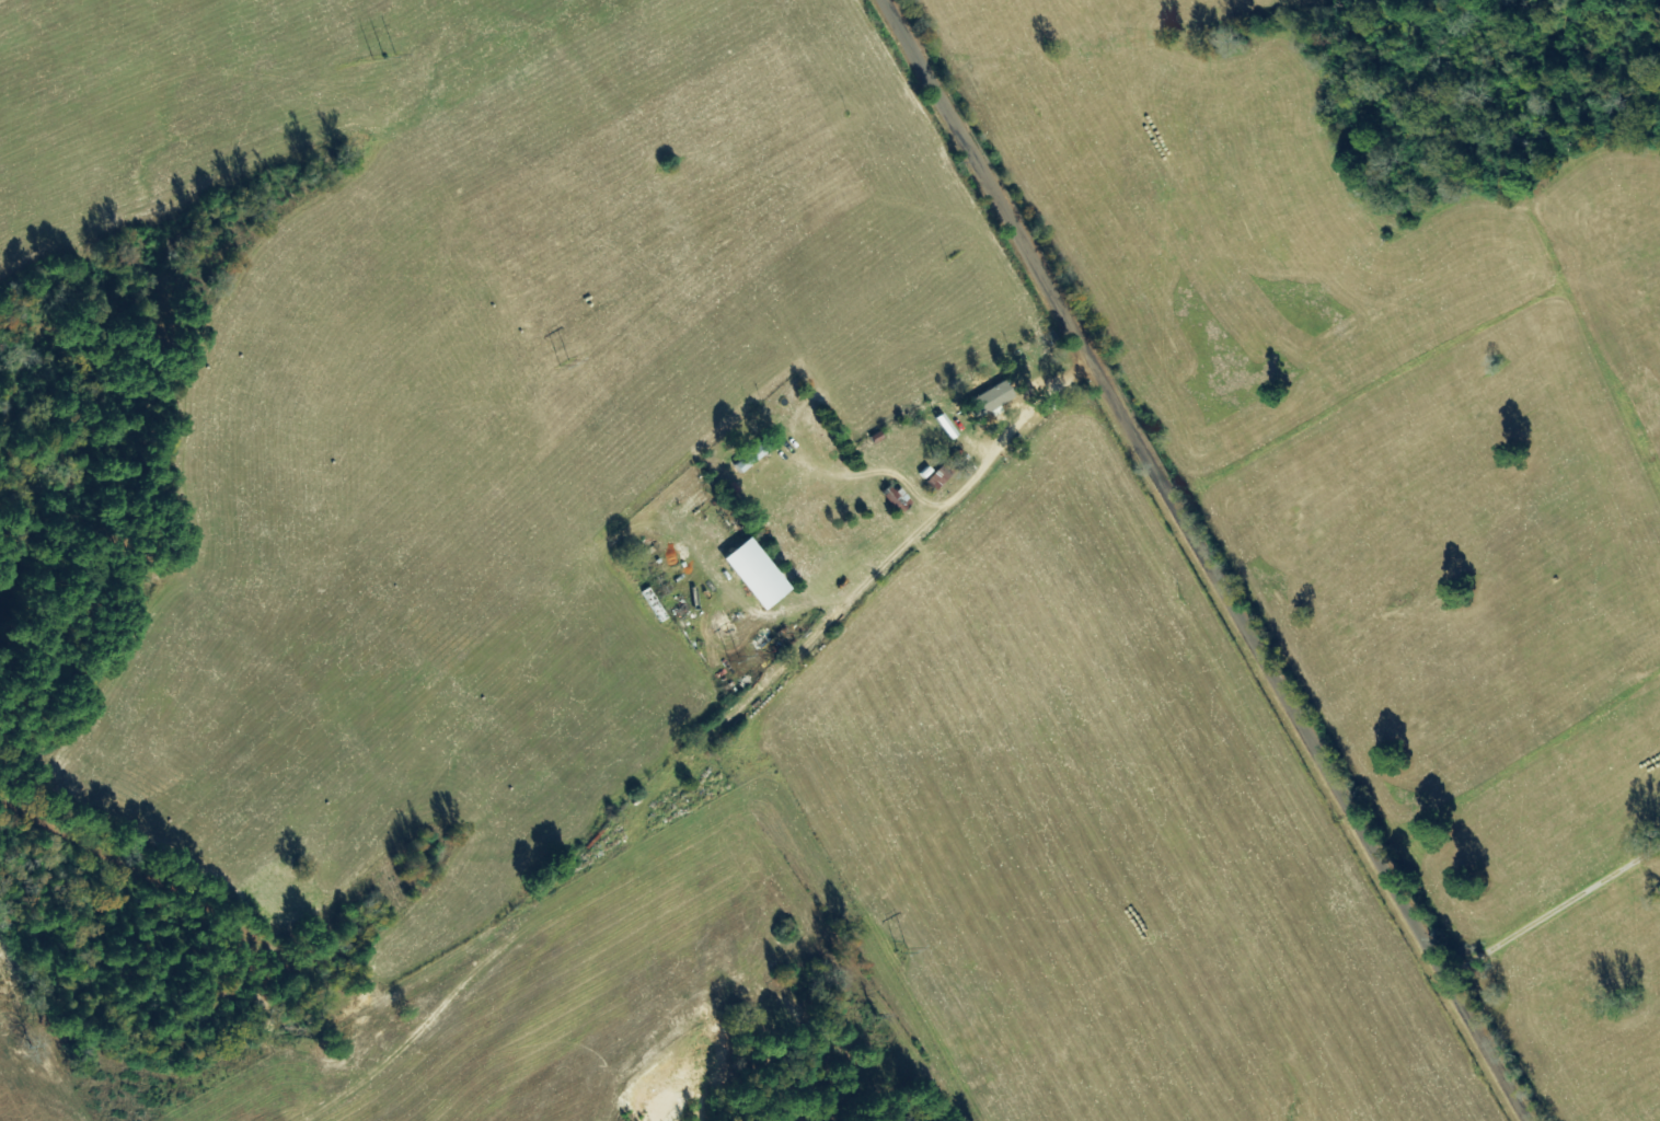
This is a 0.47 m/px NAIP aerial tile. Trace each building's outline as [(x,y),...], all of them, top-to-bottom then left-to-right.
[(1015,398),(1005,381),(967,403),(976,420),(1015,398)] [(936,419),(950,441),(958,436),(943,414),(936,419)] [(949,479),(940,469),(926,483),(935,492),(949,479)] [(763,612),(791,590),(750,538),(722,560),(763,612)]
